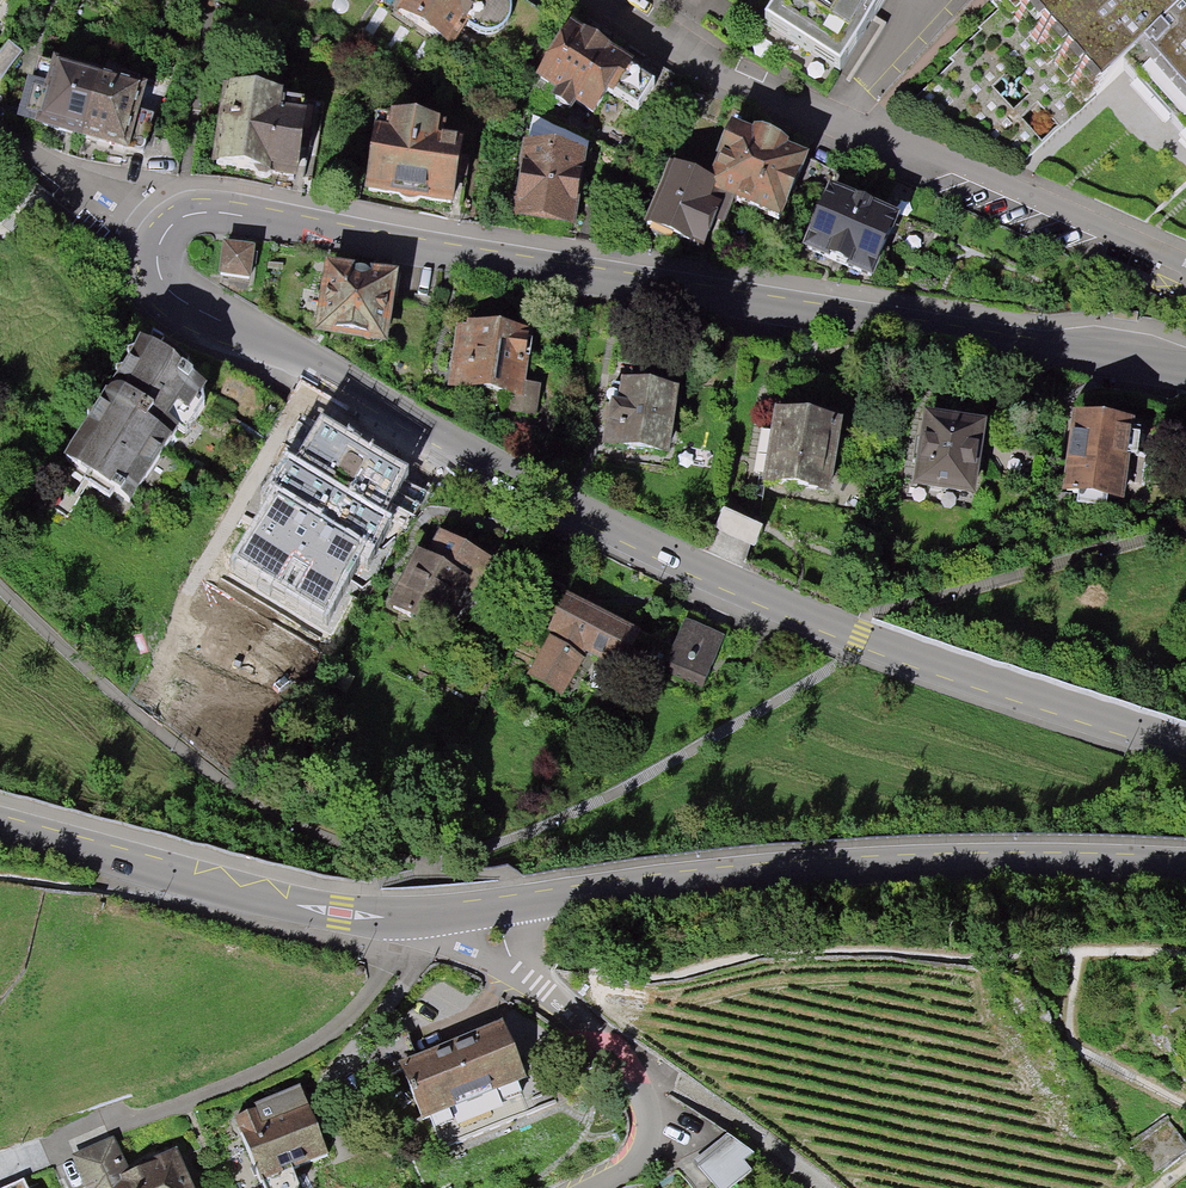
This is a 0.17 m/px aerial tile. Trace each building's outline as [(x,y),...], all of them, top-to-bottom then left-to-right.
[(9,0),(0,0),(0,11),(9,0)] [(305,12),(311,0),(284,0),(305,12)] [(396,20),(448,52),(467,24),(486,32),(503,26),(512,11),(511,0),(410,0),(396,20)] [(765,23),(841,70),(885,0),(780,0),(765,23)] [(1094,100),(1129,69),(1185,19),(1185,0),(1005,0),(1094,100)] [(1185,132),(1185,19),(1129,69),(1185,132)] [(662,89),(575,31),(538,86),(553,96),(549,102),(574,119),(578,112),(592,121),(609,97),(642,119),(662,89)] [(13,42),(0,59),(0,75),(8,82),(29,54),(13,42)] [(45,94),(28,90),(19,122),(83,139),(100,78),(53,65),(45,94)] [(137,121),(146,90),(100,78),(83,139),(146,156),(154,126),(137,121)] [(312,110),(225,95),(212,173),(299,187),(312,110)] [(374,119),(361,198),(450,213),(460,154),(433,149),(437,129),(374,119)] [(778,228),(809,162),(738,130),(708,195),(728,204),(778,228)] [(587,162),(521,151),(509,226),(575,236),(587,162)] [(667,178),(642,235),(703,261),(728,204),(708,195),(667,178)] [(824,196),(798,258),(869,288),(896,225),(824,196)] [(255,246),(223,242),(219,274),(250,278),(255,246)] [(399,276),(333,267),(324,328),(390,337),(399,276)] [(1115,309),(1114,319),(1137,323),(1139,313),(1115,309)] [(533,330),(458,322),(451,385),(519,392),(517,415),(539,418),(543,383),(528,381),(533,330)] [(207,387),(141,343),(115,380),(121,392),(107,392),(63,457),(84,473),(78,482),(103,500),(110,491),(129,505),(178,429),(186,435),(203,410),(198,398),(207,387)] [(681,396),(615,386),(605,452),(671,462),(681,396)] [(845,421),(776,410),(764,481),(834,492),(845,421)] [(1137,419),(1075,410),(1064,493),(1126,501),(1137,419)] [(987,424),(923,415),(912,490),(975,500),(987,424)] [(334,503),(286,478),(256,533),(290,552),(283,564),(310,578),(323,555),(309,548),(334,503)] [(760,554),(766,538),(727,524),(721,540),(760,554)] [(495,562),(440,532),(424,561),(415,556),(388,604),(431,628),(458,578),(479,589),(495,562)] [(646,632),(564,593),(526,672),(568,692),(588,652),(627,671),(646,632)] [(705,679),(725,635),(684,616),(663,660),(705,679)] [(396,1072),(421,1133),(523,1092),(498,1030),(396,1072)] [(238,1139),(258,1187),(291,1187),(289,1184),(327,1169),(303,1112),(238,1139)] [(1134,1149),(1153,1175),(1185,1151),(1185,1147),(1169,1123),(1134,1149)] [(695,1162),(712,1187),(738,1187),(752,1177),(747,1165),(755,1155),(727,1132),(695,1162)] [(68,1166),(78,1187),(186,1187),(173,1158),(129,1177),(115,1145),(68,1166)]
